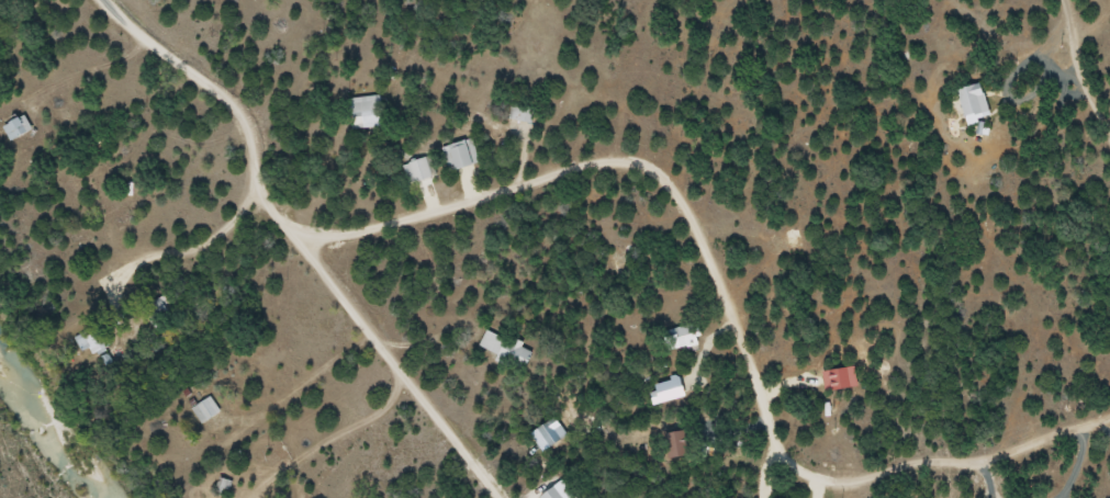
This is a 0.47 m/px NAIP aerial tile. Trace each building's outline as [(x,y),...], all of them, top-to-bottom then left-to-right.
[(382,127),(382,96),(350,96),(350,128),(382,127)] [(532,122),(535,107),(513,103),(510,118),(532,122)] [(4,125),(11,141),(33,130),(26,114),(4,125)] [(480,161),(472,138),(442,149),(451,172),(480,161)] [(434,176),(427,156),(409,162),(416,182),(434,176)] [(153,303),(153,324),(168,324),(168,303),(153,303)] [(86,353),(92,350),(95,354),(109,345),(98,325),(77,338),(86,353)] [(669,348),(697,347),(696,326),(669,327),(669,348)] [(534,349),(486,329),(479,346),(499,355),(497,360),(525,371),(534,349)] [(221,411),(210,396),(193,408),(204,423),(221,411)] [(555,485),(540,497),(541,497),(566,497),(555,485)]
